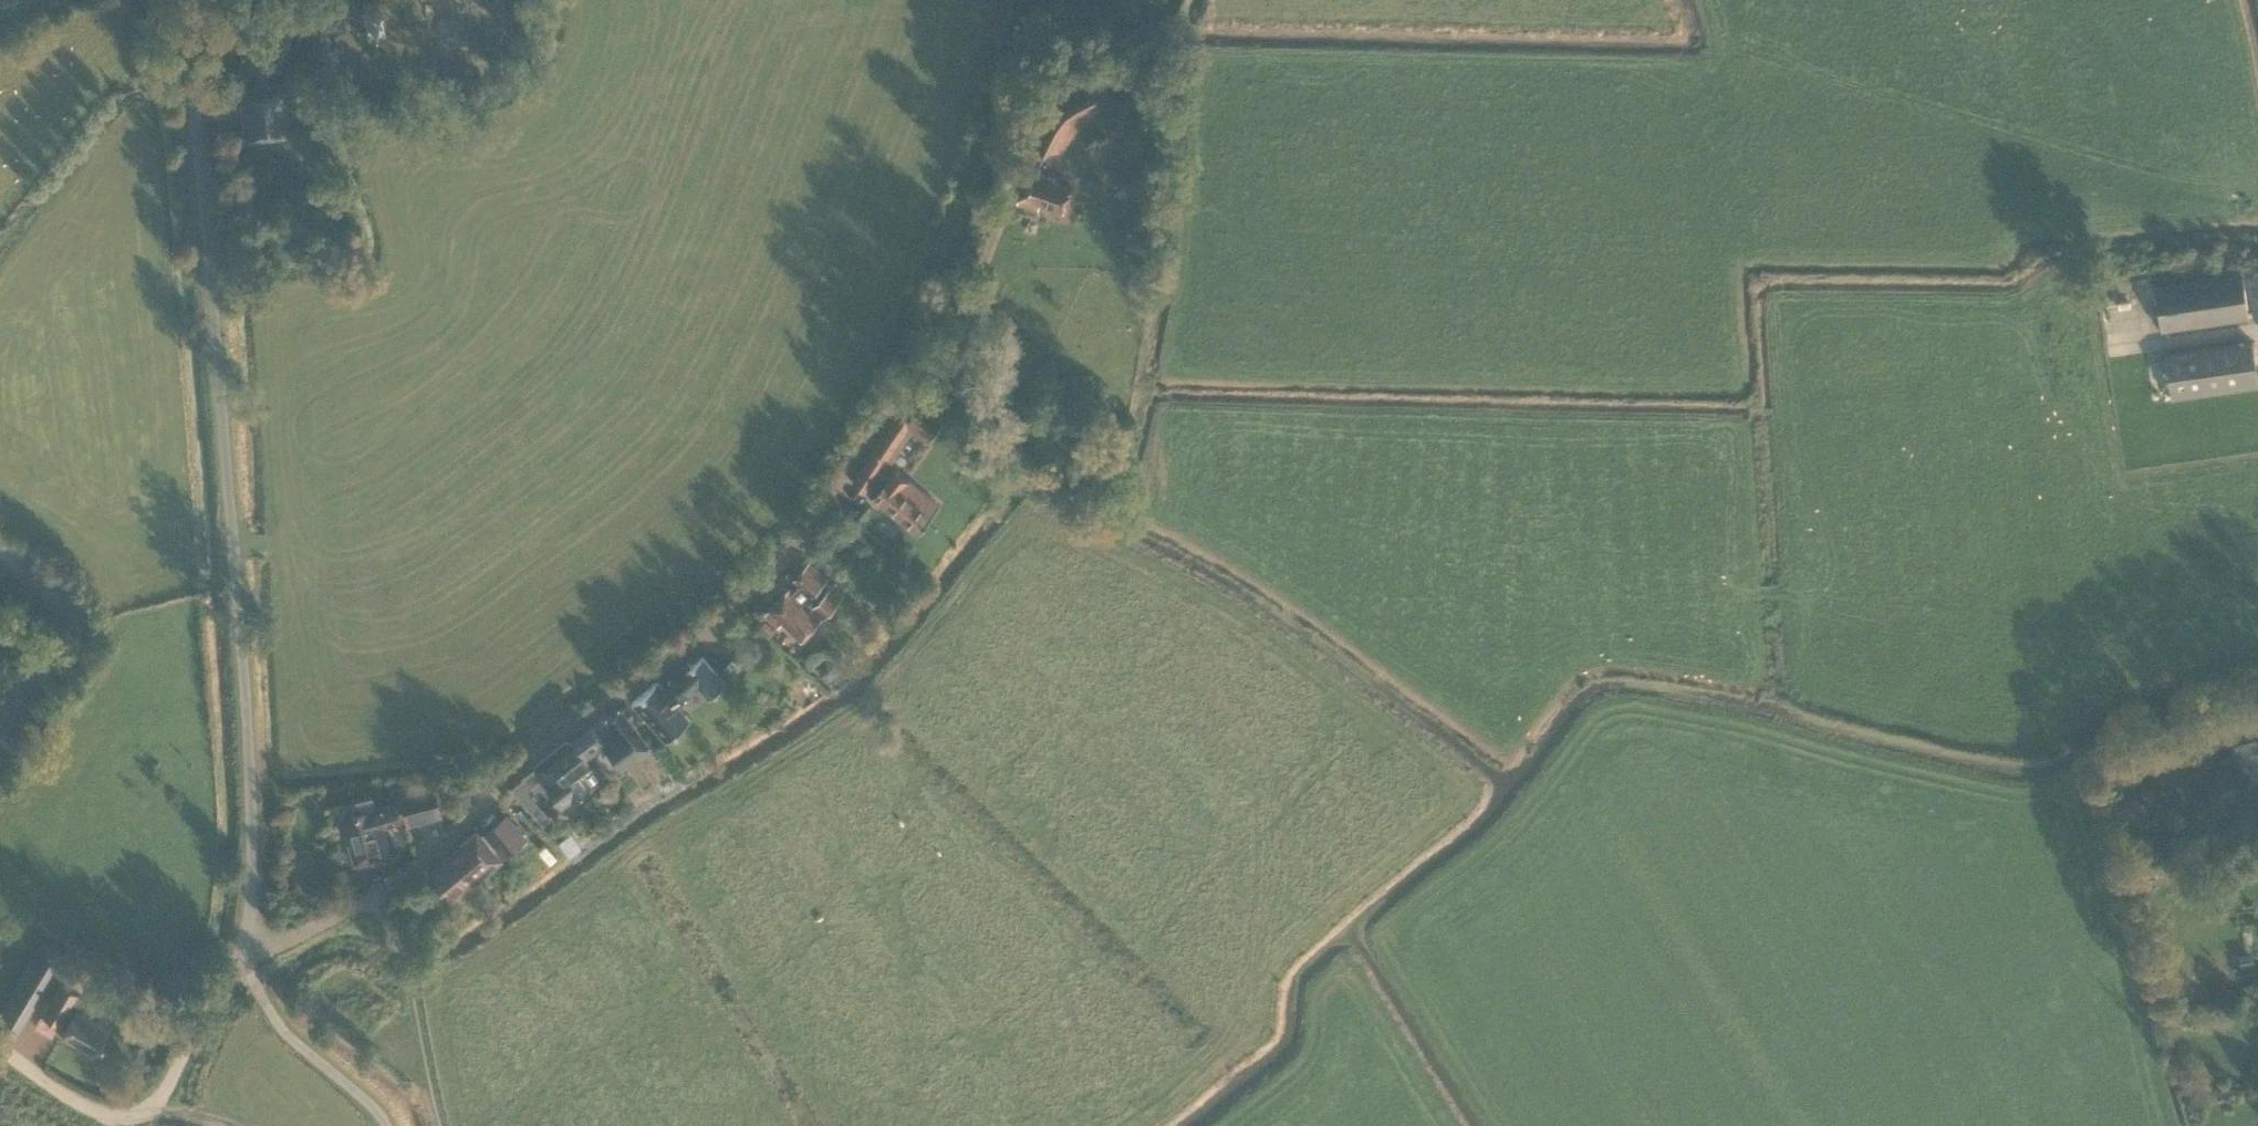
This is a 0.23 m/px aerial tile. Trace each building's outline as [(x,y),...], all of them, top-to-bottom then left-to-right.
[(282,36),(268,38),(270,58),(284,56),(282,36)] [(1028,138),(1062,151),(1069,139),(1077,128),(1087,118),(1099,110),(1082,80),(1069,85),(1057,92),(1047,102),(1038,113),(1032,125),(1028,138)] [(289,134),(282,81),(238,86),(245,139),(289,134)] [(1040,202),(1064,209),(1072,185),(1053,179),(1054,174),(1029,166),(1018,200),(1038,207),(1040,202)] [(2248,315),(2242,271),(2154,284),(2160,328),(2248,315)] [(2252,339),(2165,352),(2171,396),(2257,383),(2252,339)] [(944,415),(911,393),(886,430),(853,481),(866,491),(872,482),(879,487),(873,495),(917,531),(940,504),(895,467),(886,479),(878,472),(908,426),(927,439),(944,415)] [(813,592),(827,577),(809,560),(794,576),(798,580),(792,586),(790,585),(765,611),(778,624),(783,620),(801,638),(844,594),(833,583),(819,598),(813,592)] [(760,625),(770,634),(776,628),(767,619),(760,625)] [(667,737),(690,717),(680,705),(688,699),(686,696),(701,684),(710,695),(727,681),(703,653),(693,661),(691,658),(669,677),(674,683),(667,689),(657,678),(633,699),(667,737)] [(822,672),(830,675),(837,669),(836,660),(827,657),(820,663),(822,672)] [(731,659),(720,668),(727,677),(738,668),(731,659)] [(622,764),(649,744),(638,729),(620,706),(606,717),(620,735),(607,745),(622,764)] [(602,775),(594,765),(587,756),(606,743),(594,726),(574,741),(576,744),(543,770),(552,781),(547,785),(563,806),(602,775)] [(400,794),(407,820),(442,811),(435,785),(400,794)] [(402,819),(396,799),(376,805),(373,794),(344,802),(347,814),(346,814),(353,840),(350,841),(356,863),(392,853),(384,825),(402,819)] [(544,807),(535,814),(543,824),(552,817),(544,807)] [(472,882),(501,858),(526,837),(506,813),(486,830),(491,836),(486,840),(478,831),(430,871),(449,893),(467,877),(472,882)] [(2248,860),(2257,859),(2257,850),(2247,852),(2248,860)] [(2235,874),(2257,871),(2257,860),(2234,863),(2235,874)] [(43,938),(5,1001),(28,1015),(52,974),(69,984),(71,982),(81,965),(83,963),(59,949),(43,938)] [(60,1031),(93,1050),(107,1025),(77,1007),(83,996),(59,981),(40,1011),(64,1025),(60,1031)]
